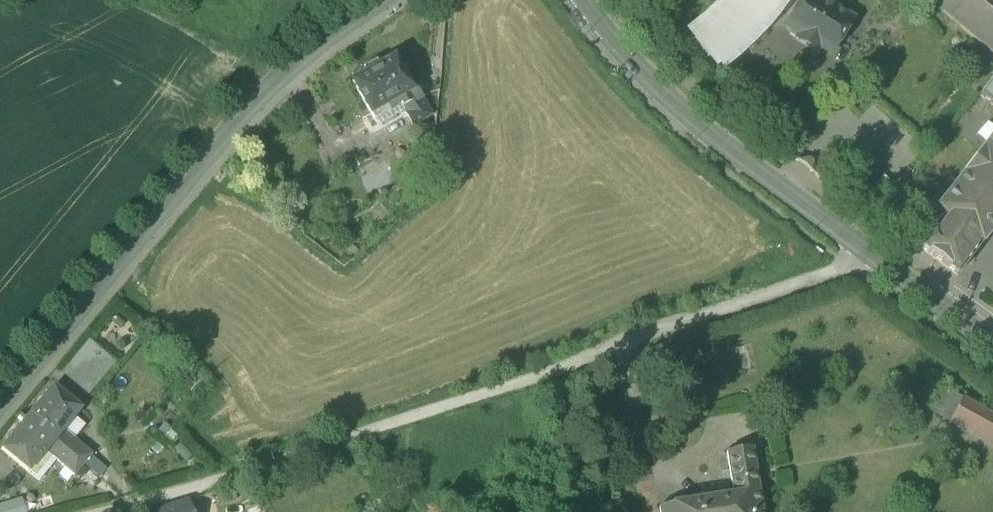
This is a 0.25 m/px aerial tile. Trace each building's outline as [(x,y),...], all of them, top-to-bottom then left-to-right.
[(715,66),(731,53),(744,42),(749,47),(763,32),(758,27),(772,10),(779,0),(721,0),(712,9),(714,12),(702,23),(690,33),(696,40),(693,42),(707,61),(710,58),(715,66)] [(832,54),(852,22),(817,0),(803,0),(797,11),(799,12),(789,28),(793,31),(791,35),(799,39),(799,41),(816,52),(820,47),(832,54)] [(992,54),(992,0),(927,0),(992,54)] [(404,112),(413,127),(413,126),(425,120),(432,116),(414,85),(410,87),(394,59),(380,67),(376,61),(363,68),(367,74),(352,82),(374,120),(400,105),(404,112)] [(980,95),(992,105),(992,78),(980,95)] [(378,128),(404,112),(400,105),(374,120),(378,128)] [(413,126),(417,134),(429,128),(425,120),(413,126)] [(983,149),(982,149),(962,175),(963,175),(931,215),(938,221),(919,246),(957,275),(981,244),(982,245),(992,230),(992,136),(983,149)] [(89,340),(62,372),(90,396),(117,364),(89,340)] [(992,443),(992,416),(943,387),(931,408),(992,443)] [(54,388),(28,419),(83,465),(91,456),(92,454),(74,439),(73,441),(62,432),(73,419),(80,410),(54,388)] [(75,475),(83,465),(28,419),(2,449),(29,472),(48,449),(58,458),(57,460),(75,475)] [(83,428),(73,419),(62,432),(73,441),(74,439),(83,428)] [(181,438),(165,423),(157,432),(172,447),(181,438)] [(661,511),(762,511),(752,448),(727,452),(734,495),(716,498),(715,491),(703,493),(704,500),(660,507),(661,511)] [(40,481),(57,460),(58,458),(48,449),(29,472),(40,481)] [(106,469),(91,456),(83,465),(99,477),(106,469)] [(0,505),(0,511),(27,511),(22,498),(0,505)] [(187,503),(159,511),(190,511),(187,503)]
